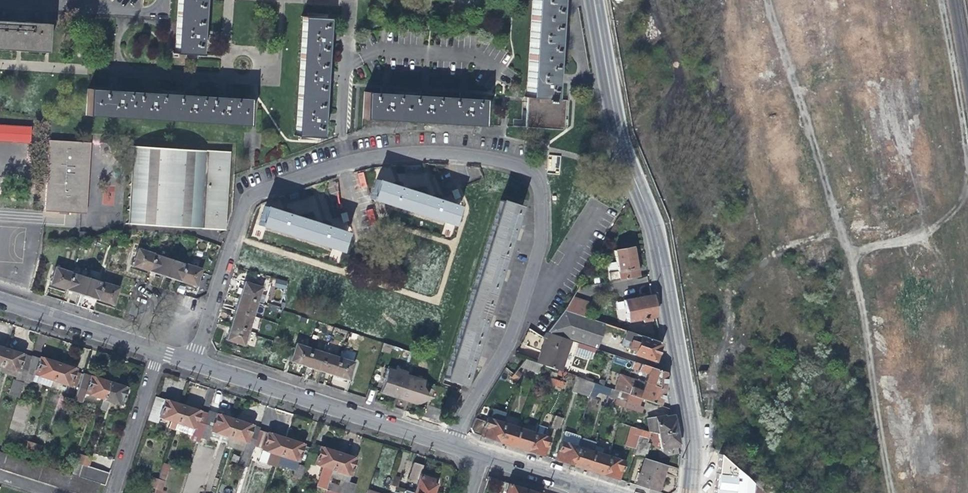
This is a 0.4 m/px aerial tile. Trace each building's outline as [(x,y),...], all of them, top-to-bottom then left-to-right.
[(177,14),(200,16),(201,0),(178,0),(177,14)] [(530,18),(554,20),(556,0),(531,0),(530,18)] [(197,56),(200,16),(177,14),(175,32),(174,54),(197,56)] [(301,33),(299,58),(324,60),(326,19),(302,18),(301,33)] [(530,18),(527,58),(552,60),(553,42),(554,20),(530,18)] [(0,21),(0,22),(0,49),(19,51),(44,52),(46,24),(0,21)] [(298,80),(297,98),(321,99),(324,60),(299,58),(298,80)] [(524,98),(527,99),(549,100),(550,75),(552,60),(527,58),(524,98)] [(86,114),(126,117),(128,92),(110,91),(88,90),(86,114)] [(150,94),(128,92),(126,117),(167,119),(169,95),(150,94)] [(379,119),(400,120),(402,96),(362,94),(361,117),(379,119)] [(188,96),(169,95),(167,119),(207,122),(209,98),(188,96)] [(422,121),(440,123),(442,98),(402,96),(400,120),(422,121)] [(224,99),(209,98),(207,122),(246,125),(248,101),(224,99)] [(318,139),(321,99),(297,98),(296,118),(294,138),(318,139)] [(482,100),(442,98),(440,123),(461,124),(480,125),(482,100)] [(564,101),(549,100),(527,99),(524,128),(562,131),(564,112),(564,101)] [(29,143),(30,127),(0,125),(0,142),(29,143)] [(43,211),(85,214),(89,142),(48,141),(43,211)] [(198,150),(135,146),(131,223),(194,226),(195,216),(223,217),(225,162),(198,160),(198,150)] [(226,151),(198,150),(198,160),(225,162),(226,151)] [(559,172),(561,156),(549,154),(547,170),(559,172)] [(357,173),(361,188),(367,186),(363,172),(357,173)] [(369,199),(410,212),(416,193),(400,188),(401,184),(397,183),(393,182),(392,185),(375,180),(369,199)] [(432,198),(416,193),(410,212),(450,225),(456,206),(440,201),(441,197),(437,196),(434,195),(432,198)] [(500,200),(486,246),(504,252),(510,234),(513,235),(514,231),(515,228),(512,227),(519,206),(500,200)] [(259,226),(299,238),(305,219),(290,214),(291,211),(286,210),(283,208),(282,211),(265,206),(259,226)] [(368,224),(376,221),(372,208),(364,210),(368,224)] [(339,214),(342,223),(349,220),(346,211),(339,214)] [(223,228),(223,217),(195,216),(194,226),(223,228)] [(322,224),(305,219),(299,238),(340,251),(346,232),(330,227),(331,224),(323,221),(322,224)] [(499,268),(504,252),(486,246),(471,290),(490,296),(496,275),(500,276),(501,273),(502,269),(499,268)] [(609,281),(638,276),(637,270),(634,256),(632,248),(613,251),(615,262),(606,264),(609,281)] [(139,267),(148,270),(153,254),(136,249),(132,265),(139,267)] [(339,260),(341,252),(334,250),(332,258),(339,260)] [(155,272),(163,275),(169,259),(153,254),(148,270),(155,272)] [(173,278),(179,280),(184,264),(169,259),(163,275),(173,278)] [(200,269),(184,264),(179,280),(186,282),(195,285),(200,269)] [(57,286),(65,289),(71,272),(55,266),(49,284),(57,286)] [(71,272),(65,289),(72,291),(80,294),(86,276),(71,272)] [(101,281),(86,276),(80,294),(88,296),(95,298),(101,281)] [(286,289),(287,281),(273,279),(272,288),(286,289)] [(101,281),(95,298),(104,301),(112,304),(117,286),(101,281)] [(242,290),(240,296),(257,302),(261,287),(244,282),(242,290)] [(483,316),(490,296),(471,290),(457,336),(475,341),(481,324),(484,325),(486,320),(487,317),(483,316)] [(624,294),(624,300),(637,298),(636,292),(624,294)] [(651,318),(655,317),(653,304),(651,295),(637,298),(624,300),(623,300),(627,321),(643,319),(644,322),(651,321),(651,318)] [(237,304),(235,311),(252,317),(257,302),(240,296),(237,304)] [(580,302),(576,313),(599,321),(601,314),(603,310),(580,302)] [(597,349),(605,323),(599,321),(576,313),(563,309),(552,325),(546,332),(597,349)] [(232,319),(230,325),(247,330),(252,317),(235,311),(232,319)] [(614,319),(601,314),(599,321),(605,323),(612,325),(614,319)] [(243,345),(247,330),(230,325),(228,331),(225,339),(243,345)] [(657,350),(660,341),(625,330),(623,338),(628,340),(626,347),(633,350),(632,353),(653,360),(657,350)] [(571,340),(546,332),(542,337),(545,339),(541,351),(537,363),(542,364),(561,371),(571,340)] [(349,334),(347,338),(346,343),(352,345),(356,336),(349,334)] [(470,357),(475,341),(457,336),(443,380),(461,386),(468,364),(471,366),(473,361),(474,358),(470,357)] [(297,363),(304,366),(310,348),(295,343),(289,361),(297,363)] [(22,380),(30,356),(16,351),(4,347),(0,359),(0,365),(16,370),(14,376),(13,378),(7,393),(16,396),(22,380)] [(310,348),(304,366),(310,368),(318,370),(324,352),(310,348)] [(324,352),(318,370),(324,372),(332,375),(338,357),(324,352)] [(48,386),(51,379),(56,362),(46,359),(38,356),(38,358),(30,355),(30,356),(22,380),(29,382),(30,380),(48,386)] [(353,362),(338,357),(332,375),(340,377),(347,379),(353,362)] [(539,374),(542,364),(537,363),(525,359),(520,366),(525,370),(539,374)] [(625,366),(631,368),(634,361),(627,359),(625,366)] [(651,367),(634,361),(631,368),(647,374),(644,382),(665,388),(665,380),(665,372),(651,367)] [(69,385),(69,383),(73,370),(74,367),(66,365),(56,362),(51,379),(69,385)] [(14,376),(16,370),(0,365),(0,372),(14,376)] [(415,402),(416,404),(425,400),(421,392),(424,382),(406,376),(406,374),(394,369),(393,372),(386,370),(380,389),(379,392),(388,395),(389,396),(390,392),(397,395),(396,398),(405,401),(406,398),(414,400),(415,402)] [(79,372),(73,370),(69,383),(75,386),(79,372)] [(84,391),(95,395),(102,398),(107,381),(94,377),(81,373),(72,398),(81,401),(84,391)] [(512,385),(518,377),(513,374),(508,381),(512,385)] [(662,397),(665,388),(644,382),(628,376),(620,374),(615,389),(617,390),(618,391),(623,392),(628,394),(640,398),(660,405),(662,397)] [(545,381),(553,384),(555,378),(547,375),(545,381)] [(572,389),(590,395),(594,382),(576,376),(572,389)] [(564,381),(555,378),(553,384),(563,387),(564,381)] [(116,384),(107,381),(102,398),(99,406),(99,407),(104,409),(107,399),(119,404),(125,387),(116,384)] [(607,401),(608,395),(610,388),(594,382),(590,395),(607,401)] [(608,395),(616,398),(618,391),(617,390),(615,389),(610,388),(608,395)] [(623,392),(618,391),(616,398),(626,401),(628,394),(623,392)] [(637,405),(640,398),(628,394),(626,401),(624,407),(640,412),(642,406),(637,405)] [(99,406),(102,398),(95,395),(92,403),(99,406)] [(174,430),(177,422),(182,405),(169,401),(154,396),(147,420),(156,423),(159,416),(171,420),(169,428),(174,430)] [(614,403),(624,407),(626,401),(616,398),(614,403)] [(199,441),(201,436),(208,414),(194,409),(182,405),(177,422),(194,428),(191,439),(199,441)] [(208,439),(209,437),(211,430),(228,436),(234,419),(220,414),(209,410),(208,414),(201,436),(208,439)] [(504,417),(502,422),(518,427),(521,420),(521,419),(506,413),(504,417)] [(652,431),(659,433),(676,430),(675,421),(673,414),(664,416),(664,415),(650,418),(652,431)] [(559,429),(563,417),(555,415),(551,427),(559,429)] [(479,418),(476,417),(471,424),(472,427),(473,433),(485,437),(497,440),(502,422),(486,417),(485,420),(479,418)] [(245,422),(234,419),(228,436),(247,442),(245,451),(240,464),(247,466),(260,427),(245,422)] [(536,425),(521,420),(518,427),(534,432),(536,425)] [(502,422),(497,440),(504,443),(512,445),(518,427),(502,422)] [(536,424),(536,425),(534,432),(547,436),(545,427),(536,424)] [(627,444),(635,446),(641,428),(633,426),(627,444)] [(518,427),(512,445),(520,448),(528,450),(534,432),(518,427)] [(650,430),(641,428),(635,446),(633,453),(635,454),(645,457),(650,442),(647,441),(650,430)] [(223,444),(226,444),(228,436),(211,430),(209,437),(224,441),(223,444)] [(671,447),(679,446),(678,438),(676,430),(659,433),(662,450),(671,448),(671,447)] [(565,431),(556,459),(561,461),(571,464),(577,446),(580,438),(580,436),(578,435),(565,431)] [(550,437),(547,436),(534,432),(528,450),(536,453),(544,456),(550,437)] [(276,468),(278,461),(280,455),(285,438),(275,435),(267,433),(262,449),(269,452),(266,464),(276,468)] [(226,444),(245,451),(247,442),(228,436),(226,444)] [(294,441),(285,438),(280,455),(289,459),(297,461),(303,444),(294,441)] [(595,443),(580,438),(577,446),(593,451),(595,443)] [(19,444),(29,448),(31,442),(21,439),(19,444)] [(40,445),(31,442),(29,448),(38,451),(40,445)] [(604,446),(595,443),(593,451),(602,454),(604,446)] [(312,444),(304,467),(308,468),(310,462),(323,466),(316,486),(325,489),(337,452),(324,448),(312,444)] [(577,446),(571,464),(578,466),(587,469),(593,451),(577,446)] [(78,492),(95,492),(98,483),(77,476),(69,474),(50,468),(25,459),(0,451),(0,468),(78,492)] [(602,454),(593,451),(587,469),(593,471),(602,474),(608,456),(602,454)] [(337,452),(325,489),(337,492),(353,492),(356,484),(348,481),(350,474),(355,458),(346,455),(337,452)] [(74,463),(80,465),(83,455),(77,453),(74,463)] [(89,457),(83,455),(80,465),(86,467),(87,465),(89,457)] [(287,464),(289,459),(280,455),(278,461),(287,464)] [(624,461),(608,456),(602,474),(606,476),(618,479),(624,461)] [(667,465),(645,457),(636,485),(648,489),(658,492),(667,465)] [(296,464),(297,461),(289,459),(287,464),(295,467),(296,464)] [(413,492),(415,492),(433,492),(434,489),(437,481),(420,475),(423,466),(414,463),(409,479),(417,482),(413,492)] [(304,467),(296,464),(295,467),(292,477),(300,479),(304,467)] [(86,467),(80,465),(79,470),(78,472),(77,476),(98,483),(101,484),(104,485),(108,472),(106,472),(87,465),(86,467)] [(162,469),(159,478),(165,480),(167,472),(162,469)] [(708,470),(705,492),(723,492),(724,480),(725,472),(708,470)] [(393,476),(390,485),(396,487),(399,478),(393,476)] [(150,486),(156,488),(159,478),(153,477),(150,486)] [(162,490),(165,480),(159,478),(156,488),(162,490)] [(724,480),(723,492),(742,492),(743,482),(724,480)] [(525,490),(515,486),(508,484),(506,491),(503,490),(502,492),(524,492),(525,490)] [(396,487),(390,485),(387,492),(394,492),(396,487)]
